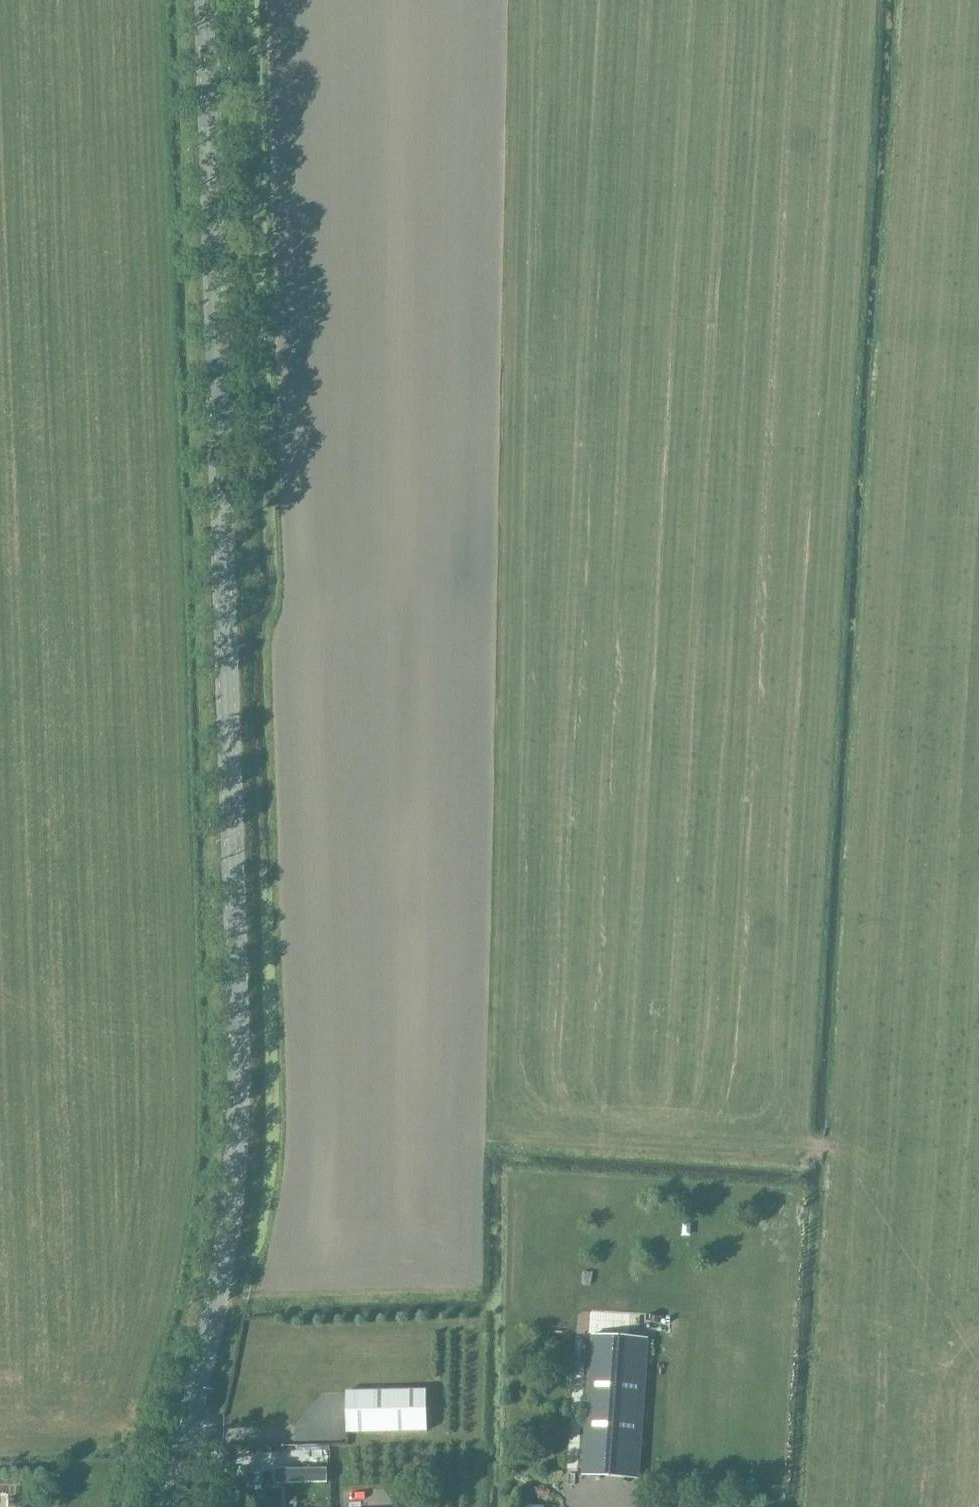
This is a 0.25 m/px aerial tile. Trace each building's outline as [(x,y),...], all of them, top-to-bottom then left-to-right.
[(546,1293),(546,1281),(532,1281),(531,1292),(546,1293)] [(583,1475),(639,1479),(648,1338),(592,1335),(583,1475)] [(347,1432),(427,1431),(426,1390),(346,1392),(347,1432)] [(323,1465),(264,1463),(263,1502),(290,1503),(290,1506),(321,1506),(323,1465)]
